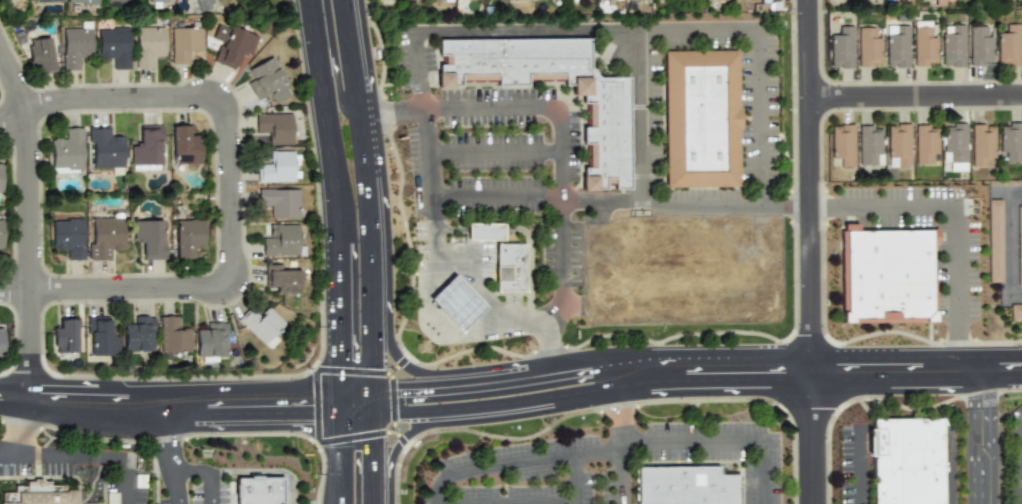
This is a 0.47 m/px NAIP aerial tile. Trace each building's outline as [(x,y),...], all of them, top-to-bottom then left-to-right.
[(193,13),(220,6),(218,0),(190,0),(193,13)] [(936,66),(936,25),(925,25),(925,20),(913,20),(913,66),(936,66)] [(82,69),(82,58),(92,58),(92,22),(74,22),(74,30),(62,30),(62,69),(82,69)] [(239,53),(248,57),(258,37),(229,24),(212,60),(232,69),(239,53)] [(963,67),(963,24),(952,24),(952,35),(941,35),(941,67),(963,67)] [(1020,24),(1007,24),(1007,34),(996,34),(996,67),(1020,67),(1020,24)] [(109,69),(130,69),(130,25),(98,25),(98,58),(109,58),(109,69)] [(853,68),(853,25),(840,25),(840,35),(829,35),(829,68),(853,68)] [(884,67),(908,67),(908,25),(884,25),(884,67)] [(991,66),(991,25),(968,25),(968,66),(991,66)] [(165,26),(135,26),(135,68),(155,68),(155,58),(165,58),(165,26)] [(192,62),(192,51),(203,51),(203,26),(171,26),(171,62),(192,62)] [(857,67),(881,67),(881,27),(857,27),(857,67)] [(32,73),(55,69),(50,36),(26,40),(32,73)] [(591,37),(591,75),(630,76),(630,188),(616,188),(616,176),(606,176),(605,187),(598,187),(598,189),(583,189),(583,174),(584,174),(584,166),(590,166),(590,142),(584,142),(584,125),(590,125),(590,100),(584,100),(584,92),(573,92),(573,83),(565,83),(565,78),(528,79),(527,83),(498,83),(498,79),(458,78),(458,82),(452,82),(452,85),(437,85),(437,70),(438,70),(438,62),(450,62),(450,52),(439,52),(439,37),(591,37)] [(665,186),(664,51),(736,50),(737,107),(739,107),(739,131),(737,131),(738,185),(665,186)] [(249,67),(254,77),(247,80),(257,101),(268,95),(272,105),(291,95),(273,56),(249,67)] [(292,144),(292,112),(254,112),(254,133),(265,133),(265,144),(292,144)] [(1021,122),(1021,161),(1005,162),(1005,152),(1000,152),(1000,126),(1008,126),(1008,122),(1021,122)] [(967,123),(967,163),(949,163),(949,159),(943,159),(943,126),(952,126),(952,123),(967,123)] [(854,124),(854,166),(840,166),(840,158),(831,158),(831,126),(839,126),(839,129),(840,129),(840,124),(854,124)] [(910,124),(910,166),(896,166),(896,158),(888,158),(887,158),(887,126),(895,126),(895,128),(896,128),(896,124),(910,124)] [(971,124),(971,167),(985,167),(985,158),(994,158),(994,126),(986,126),(986,129),(985,129),(985,124),(971,124)] [(130,137),(130,169),(162,169),(162,125),(141,125),(141,137),(130,137)] [(200,164),(200,135),(190,135),(190,125),(170,125),(170,164),(200,164)] [(915,125),(915,165),(932,165),(932,154),(937,154),(937,128),(928,128),(928,125),(915,125)] [(858,126),(858,165),(883,165),(883,153),(881,153),(881,128),(872,128),(872,126),(858,126)] [(82,127),(61,127),(61,138),(51,138),(50,170),(82,171),(82,127)] [(124,137),(112,137),(112,127),(88,127),(88,167),(123,168),(124,137)] [(269,150),(269,161),(258,161),(258,181),(293,181),(293,150),(269,150)] [(888,158),(896,158),(896,166),(896,167),(889,167),(888,158)] [(994,158),(985,158),(985,167),(994,166),(994,158)] [(268,218),(299,218),(299,187),(257,187),(257,208),(268,208),(268,218)] [(988,199),(989,282),(1002,282),(1002,199),(988,199)] [(124,248),(124,209),(112,209),(112,219),(91,219),(91,259),(113,259),(113,248),(124,248)] [(63,260),(84,260),(84,216),(52,216),(52,249),(63,249),(63,260)] [(132,219),(132,240),(143,240),(143,258),(164,258),(164,219),(132,219)] [(175,258),(194,258),(194,247),(203,247),(203,219),(175,219),(175,258)] [(469,221),(506,222),(506,239),(469,238),(469,221)] [(299,224),(271,224),(271,234),(261,234),(261,255),(299,255),(299,224)] [(842,321),(932,321),(932,243),(936,243),(936,226),(842,226),(842,321)] [(496,241),(526,241),(525,289),(496,289),(496,241)] [(266,283),(274,283),(274,293),(297,292),(297,282),(306,282),(306,264),(266,264),(266,283)] [(429,297),(440,287),(454,273),(485,306),(473,319),(461,330),(429,297)] [(1021,321),(1021,304),(1010,304),(1010,322),(1021,321)] [(257,317),(250,309),(239,320),(265,346),(287,325),(269,306),(257,317)] [(159,314),(159,352),(190,352),(190,325),(180,325),(180,314),(159,314)] [(123,351),(154,351),(154,315),(133,315),(133,326),(123,326),(123,351)] [(77,317),(60,317),(60,328),(52,328),(52,352),(77,352),(77,317)] [(118,333),(108,333),(108,317),(87,317),(87,355),(118,355),(118,333)] [(197,359),(226,359),(226,323),(197,323),(197,359)] [(944,418),(946,503),(876,503),(875,456),(871,456),(871,429),(875,429),(875,419),(944,418)] [(739,473),(739,503),(638,503),(638,466),(720,465),(720,473),(739,473)] [(284,478),(284,503),(238,503),(238,479),(284,478)] [(82,490),(82,503),(5,503),(5,492),(68,492),(68,490),(82,490)] [(118,492),(107,492),(107,503),(118,503),(118,492)]
